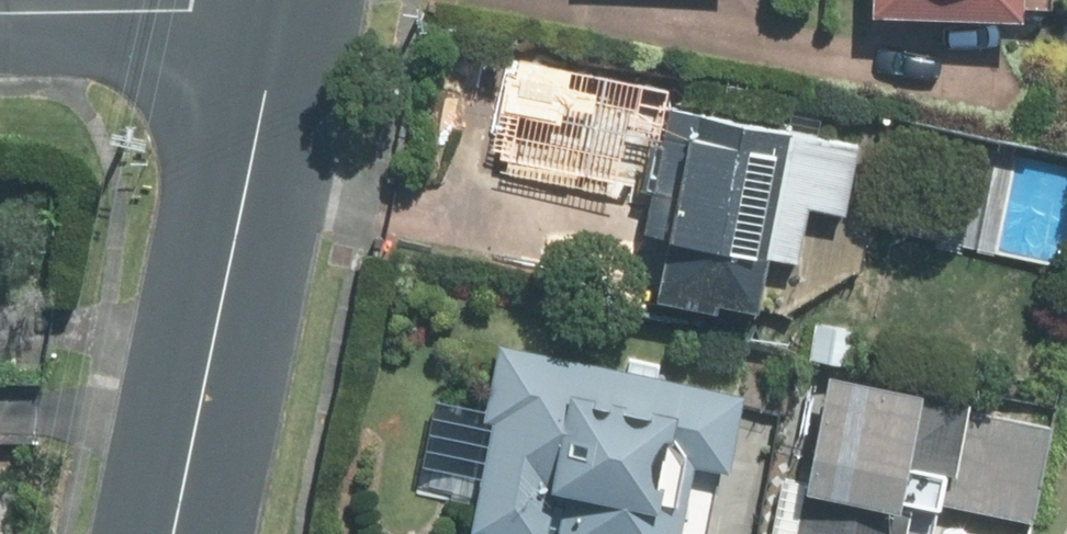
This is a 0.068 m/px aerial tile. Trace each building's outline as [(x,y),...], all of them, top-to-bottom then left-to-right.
[(862,20),(1049,27),(1050,0),(863,0),(862,20)] [(838,154),(604,81),(570,189),(653,215),(636,269),(786,316),(838,154)] [(533,533),(688,533),(725,395),(490,333),(441,509),(533,533)] [(782,533),(892,533),(898,506),(956,519),(979,412),(816,376),(782,533)]
